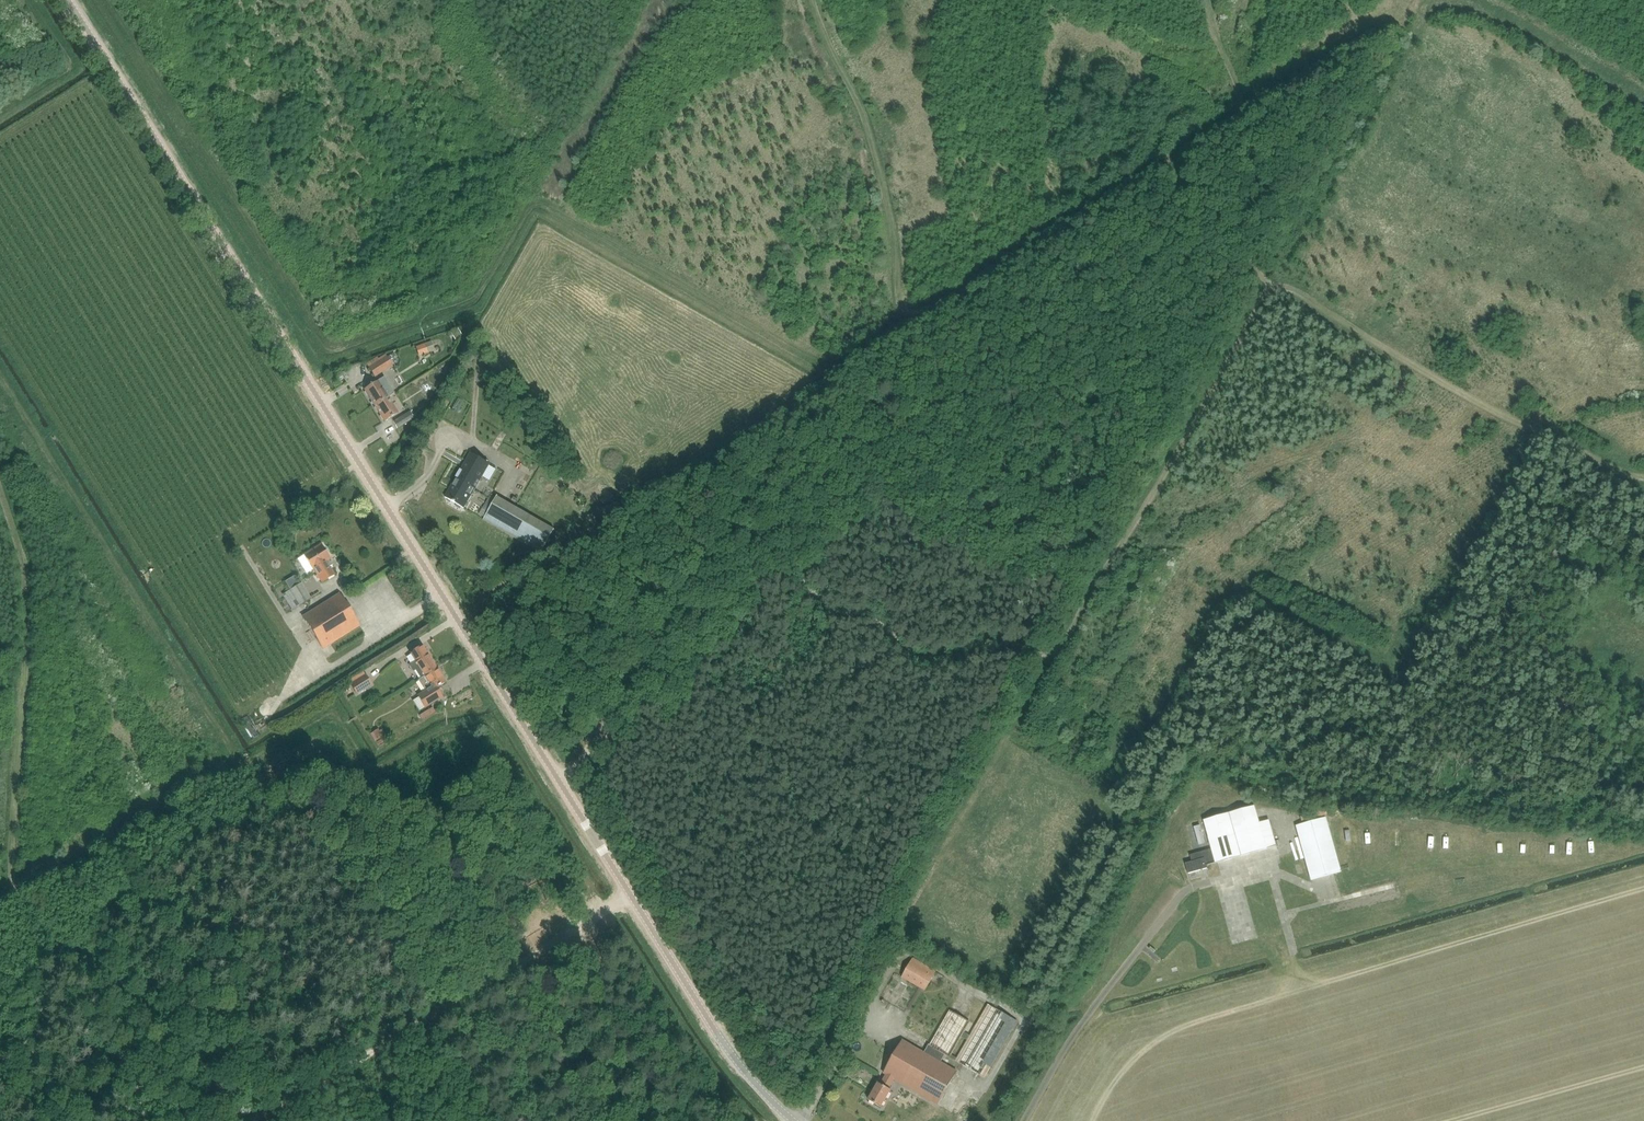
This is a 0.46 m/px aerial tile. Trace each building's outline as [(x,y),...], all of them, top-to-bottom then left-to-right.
[(418,357),(428,353),(424,344),(415,347),(418,357)] [(374,378),(392,366),(386,356),(368,368),(374,378)] [(387,398),(391,395),(394,393),(384,377),(364,389),(375,405),(387,398)] [(397,414),(387,398),(375,405),(385,422),(397,414)] [(393,422),(397,429),(414,418),(410,412),(393,422)] [(470,452),(445,497),(464,508),(489,463),(470,452)] [(482,509),(488,512),(483,519),(541,553),(554,529),(496,496),(494,500),(489,497),(482,509)] [(326,562),(330,560),(321,545),(304,556),(313,570),(314,569),(322,583),(334,575),(326,562)] [(304,579),(311,576),(305,558),(298,561),(304,579)] [(311,599),(310,598),(301,583),(282,595),(292,610),(299,605),(299,606),(311,599)] [(359,626),(339,594),(302,617),(322,649),(331,644),(359,626)] [(436,669),(427,655),(422,646),(410,654),(415,662),(409,666),(412,671),(415,670),(421,678),(421,679),(424,676),(436,669)] [(443,696),(438,687),(445,683),(436,669),(424,676),(421,679),(421,678),(418,680),(425,691),(417,696),(424,708),(443,696)] [(371,685),(365,676),(363,672),(348,681),(356,694),(371,685)] [(1206,867),(1275,847),(1268,821),(1258,824),(1254,807),(1203,821),(1211,850),(1189,856),(1191,863),(1184,864),(1187,874),(1201,871),(1206,869),(1206,867)] [(1335,873),(1340,872),(1325,818),(1296,826),(1311,880),(1335,873)] [(1193,827),(1198,843),(1204,841),(1200,825),(1193,827)] [(1343,846),(1349,845),(1345,829),(1339,830),(1343,846)] [(1372,832),(1369,844),(1375,846),(1378,834),(1372,832)] [(1300,861),(1304,860),(1297,838),(1294,839),(1300,861)] [(1617,847),(1607,847),(1607,855),(1618,854),(1617,847)] [(924,992),(936,971),(913,958),(901,978),(924,992)] [(970,1022),(950,1011),(930,1045),(928,1045),(923,1053),(940,1063),(945,1055),(950,1058),(951,1056),(985,1076),(1017,1021),(987,1005),(969,1035),(964,1032),(970,1022)] [(940,1063),(923,1053),(902,1041),(883,1074),(886,1075),(880,1084),(878,1083),(868,1100),(880,1108),(890,1090),(889,1089),(894,1080),(937,1105),(956,1072),(940,1063)]
